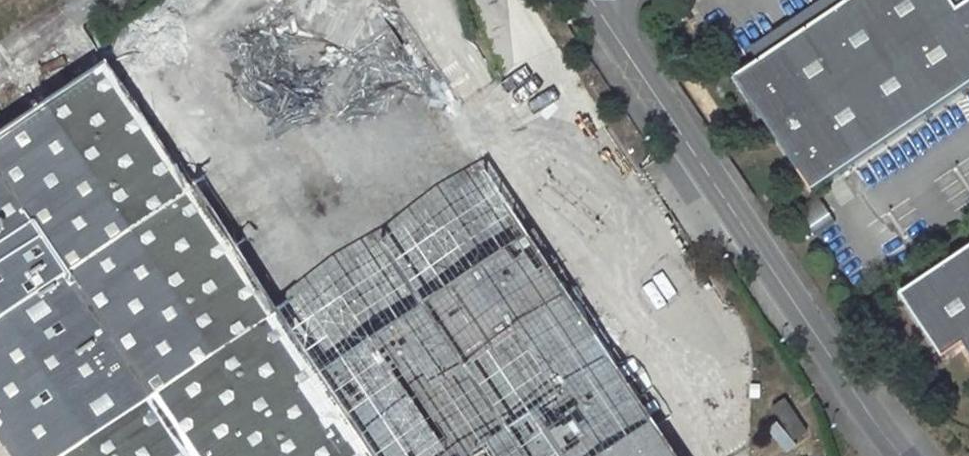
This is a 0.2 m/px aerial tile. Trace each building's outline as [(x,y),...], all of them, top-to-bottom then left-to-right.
[(376,0),(175,0),(94,50),(76,20),(78,19),(66,0),(65,0),(0,40),(0,58),(31,107),(0,126),(0,455),(659,455),(376,0)] [(733,76),(809,191),(968,84),(968,0),(955,9),(949,0),(847,0),(733,76)] [(900,295),(942,359),(963,345),(968,354),(968,249),(900,295)] [(790,443),(805,433),(782,399),(767,408),(790,443)]
